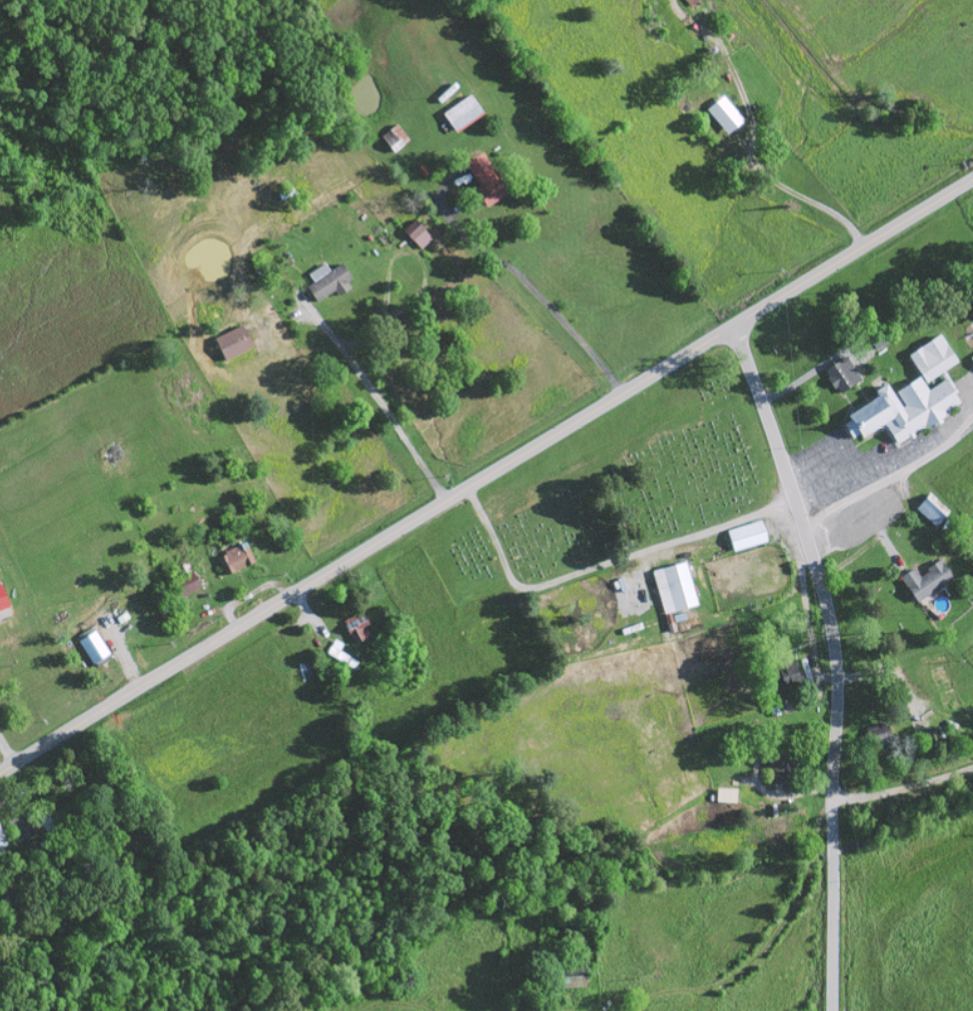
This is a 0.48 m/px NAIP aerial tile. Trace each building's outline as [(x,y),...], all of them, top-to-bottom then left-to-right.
[(488,114),(474,94),(445,113),(459,133),(488,114)] [(727,135),(746,124),(728,96),(710,107),(727,135)] [(394,152),(411,141),(401,124),(383,135),(394,152)] [(493,205),(513,192),(506,181),(507,181),(488,152),(467,166),(493,205)] [(407,228),(420,249),(434,241),(420,219),(407,228)] [(311,274),(316,283),(309,287),(319,302),(338,290),(342,296),(358,286),(344,264),(332,271),(328,263),(311,274)] [(257,348),(247,325),(218,338),(228,361),(257,348)] [(941,334),(959,362),(945,371),(958,391),(955,393),(961,402),(948,411),(949,413),(925,428),(924,426),(914,432),(916,435),(909,440),(907,436),(898,442),(885,422),(863,436),(861,433),(854,438),(844,423),(852,418),(849,413),(874,397),(873,395),(877,393),(875,390),(886,383),(901,407),(906,404),(898,391),(921,376),(929,389),(945,379),(941,373),(927,381),(909,354),(941,334)] [(848,356),(863,380),(842,392),(838,385),(834,387),(829,378),(832,376),(828,369),(848,356)] [(936,528),(949,517),(931,497),(918,509),(936,528)] [(728,529),(762,520),(768,540),(734,549),(728,529)] [(227,574),(257,565),(251,545),(220,554),(227,574)] [(653,570),(686,561),(697,604),(665,613),(653,570)] [(919,602),(956,580),(945,561),(921,575),(917,569),(904,577),(919,602)] [(178,580),(184,597),(203,590),(197,573),(178,580)] [(13,609),(5,584),(0,585),(0,613),(13,609)] [(367,616),(349,619),(353,642),(371,639),(367,616)] [(111,657),(101,632),(82,640),(93,665),(111,657)] [(357,668),(360,661),(341,652),(345,644),(336,639),(328,655),(357,668)] [(780,671),(786,689),(806,682),(800,665),(780,671)] [(776,784),(796,783),(795,758),(791,759),(791,747),(775,747),(776,784)] [(740,803),(740,789),(720,789),(719,802),(740,803)] [(9,846),(0,820),(0,849),(9,846)]
